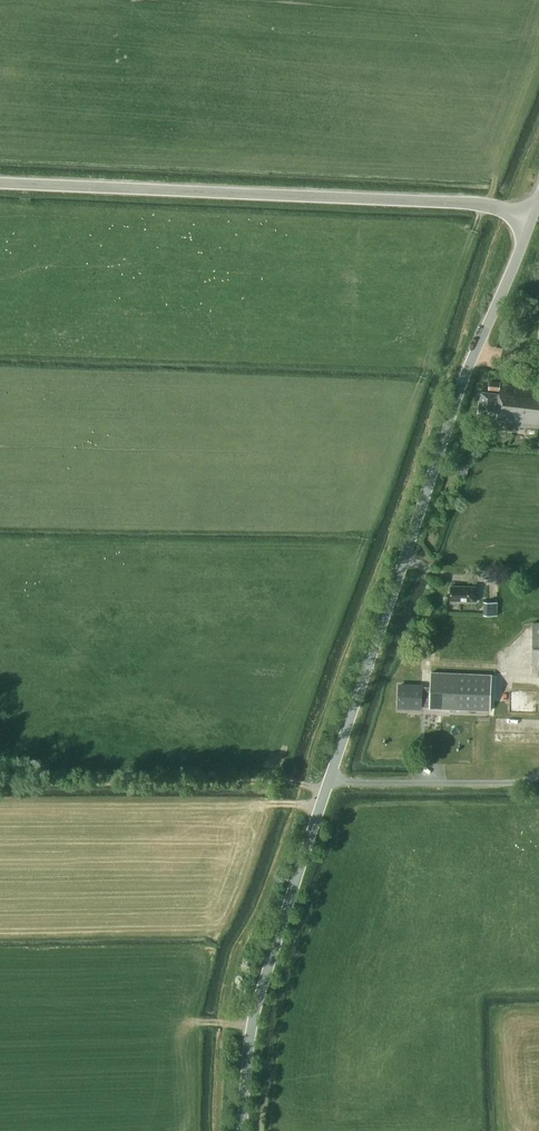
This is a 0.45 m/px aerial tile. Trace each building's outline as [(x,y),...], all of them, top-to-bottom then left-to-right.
[(489,381),(488,389),(496,390),(496,393),(481,391),(480,403),(478,402),(477,413),(497,415),(496,421),(505,421),(505,425),(538,428),(538,388),(500,384),(500,382),(489,381)] [(469,464),(463,462),(460,473),(466,475),(469,464)] [(476,586),(451,586),(450,600),(476,601),(476,586)] [(498,601),(484,600),(484,614),(498,615),(498,601)] [(400,685),(399,707),(421,708),(421,704),(430,704),(430,708),(490,710),(491,675),(431,672),(431,687),(422,687),(422,686),(400,685)]
